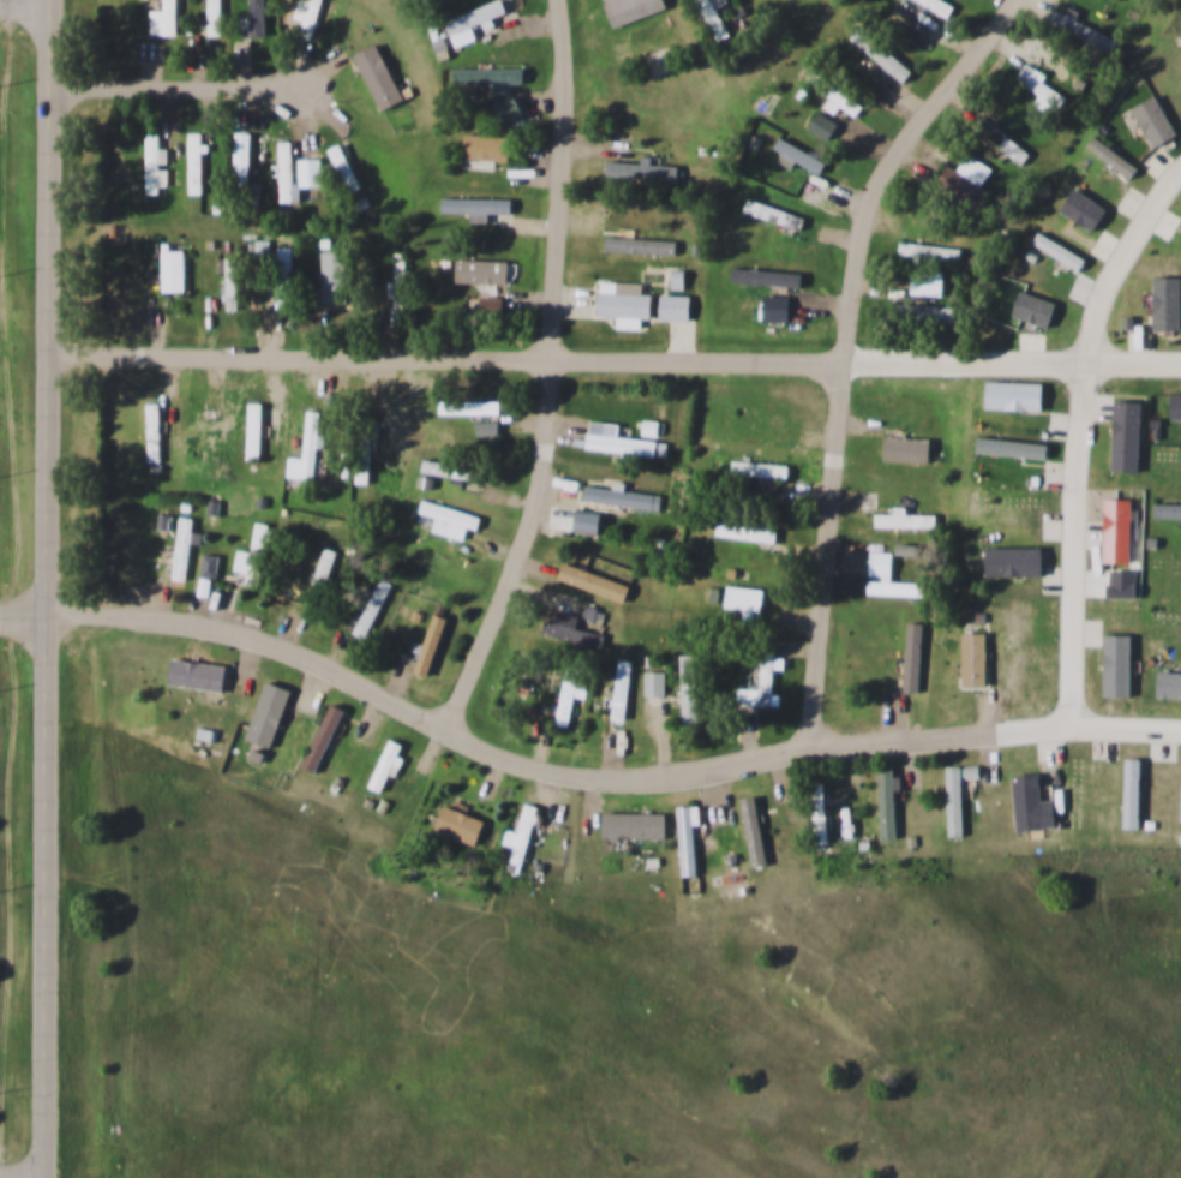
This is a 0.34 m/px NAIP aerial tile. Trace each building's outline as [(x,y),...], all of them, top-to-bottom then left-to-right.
[(178,35),(178,0),(164,0),(164,10),(151,10),(151,35),(178,35)] [(208,35),(222,35),(222,0),(208,0),(208,35)] [(250,17),(241,17),(241,26),(251,26),(251,36),(266,36),(266,0),(249,0),(250,17)] [(295,18),(304,20),(300,36),(313,40),(323,0),(300,0),(295,18)] [(474,25),(510,12),(505,0),(498,0),(446,19),(457,46),(479,37),(474,25)] [(666,0),(609,0),(606,1),(616,26),(669,7),(666,0)] [(715,43),(731,35),(719,7),(731,2),(730,0),(696,0),(715,43)] [(949,18),(955,6),(945,0),(917,0),(949,18)] [(1050,24),(1114,53),(1120,38),(1056,10),(1050,24)] [(851,37),(904,84),(915,72),(862,25),(851,37)] [(356,54),(382,109),(406,100),(380,43),(356,54)] [(1043,97),(1041,100),(1057,110),(1067,96),(1043,80),(1047,74),(1029,62),(1017,79),(1043,97)] [(457,82),(527,82),(527,67),(457,67),(457,82)] [(843,106),(857,116),(865,106),(816,70),(808,82),(832,98),(826,106),(837,114),(843,106)] [(976,127),(1029,169),(1038,159),(985,115),(976,127)] [(464,156),(511,161),(512,137),(467,132),(464,156)] [(160,172),(161,133),(145,133),(145,195),(160,195),(160,185),(167,185),(167,172),(160,172)] [(202,133),(188,133),(188,193),(202,193),(202,133)] [(246,175),(246,133),(234,133),(234,175),(246,175)] [(777,145),(820,172),(826,163),(783,137),(777,145)] [(280,201),(295,201),(295,140),(280,140),(280,201)] [(330,149),(349,192),(362,186),(342,143),(330,149)] [(979,213),(991,192),(982,186),(993,167),(969,153),(959,169),(949,165),(936,186),(979,213)] [(300,186),(323,186),(323,157),(300,157),(300,186)] [(681,179),(681,165),(610,162),(610,177),(681,179)] [(514,198),(443,198),(443,211),(514,211),(514,198)] [(805,227),(808,214),(748,202),(745,215),(805,227)] [(678,240),(607,237),(606,251),(677,255),(678,240)] [(899,252),(960,259),(961,247),(900,240),(899,252)] [(293,307),(293,246),(277,246),(277,307),(293,307)] [(320,277),(320,309),(349,309),(349,249),(330,249),(330,277),(320,277)] [(187,250),(164,250),(164,292),(187,292),(187,250)] [(406,309),(406,252),(395,252),(395,309),(406,309)] [(238,310),(238,257),(227,257),(227,310),(238,310)] [(511,259),(458,259),(458,282),(511,282),(511,259)] [(803,286),(804,271),(733,269),(733,282),(803,286)] [(654,317),(654,293),(642,293),(642,286),(622,286),(622,282),(601,281),(601,316),(654,317)] [(693,295),(663,295),(663,319),(693,319),(693,295)] [(504,297),(481,297),(481,312),(504,312),(504,297)] [(792,297),(765,297),(765,319),(792,319),(792,297)] [(958,305),(894,303),(894,318),(958,319),(958,305)] [(499,400),(436,400),(436,412),(499,412),(499,400)] [(162,462),(162,403),(148,403),(148,462),(162,462)] [(251,403),(251,460),(264,460),(264,403),(251,403)] [(322,411),(307,409),(305,478),(319,478),(322,411)] [(208,411),(194,411),(194,454),(205,454),(205,430),(217,430),(217,419),(208,419),(208,411)] [(373,414),(358,414),(358,484),(373,484),(373,414)] [(472,436),(499,436),(499,421),(472,421),(472,436)] [(619,438),(621,425),(592,421),(589,449),(666,456),(667,443),(619,438)] [(659,421),(643,421),(643,436),(659,436),(659,421)] [(933,437),(886,436),(886,460),(933,460),(933,437)] [(421,471),(484,480),(486,468),(424,459),(421,471)] [(732,474),(791,476),(791,464),(732,461),(732,474)] [(587,502),(661,508),(663,494),(588,488),(587,502)] [(434,532),(467,540),(470,527),(481,530),(485,515),(424,500),(420,512),(438,516),(434,532)] [(577,531),(603,534),(605,515),(580,512),(577,531)] [(933,515),(881,515),(881,525),(933,525),(933,515)] [(191,519),(178,518),(175,579),(190,580),(191,519)] [(259,586),(271,524),(257,521),(245,584),(259,586)] [(717,534),(778,542),(779,528),(718,522),(717,534)] [(868,597),(929,598),(929,584),(893,584),(893,552),(870,551),(869,579),(868,579),(868,597)] [(362,618),(360,617),(353,632),(367,638),(392,585),(382,580),(362,618)] [(726,608),(763,611),(766,588),(729,585),(726,608)] [(581,616),(559,611),(558,615),(551,614),(545,636),(599,648),(603,634),(578,628),(581,616)] [(419,674),(433,677),(448,617),(433,614),(419,674)] [(906,692),(923,692),(923,623),(907,623),(906,692)] [(965,633),(965,686),(989,686),(989,633),(965,633)] [(761,688),(751,688),(750,706),(775,706),(777,645),(761,645),(761,688)] [(700,654),(683,654),(683,724),(700,724),(700,654)] [(227,692),(230,666),(173,659),(170,684),(227,692)] [(630,719),(634,659),(619,659),(616,718),(630,719)] [(647,695),(667,695),(667,671),(647,671),(647,695)] [(293,690),(268,681),(248,740),(274,747),(293,690)] [(568,694),(560,725),(576,728),(582,698),(568,694)] [(344,708),(330,702),(305,766),(319,772),(344,708)] [(401,755),(406,745),(392,739),(370,787),(386,794),(403,755),(401,755)] [(947,767),(948,836),(965,836),(964,777),(981,776),(981,767),(947,767)] [(880,839),(898,839),(898,769),(880,769),(880,839)] [(828,843),(828,783),(814,783),(814,843),(828,843)] [(768,865),(759,797),(742,799),(751,867),(768,865)] [(515,847),(527,850),(539,807),(527,803),(515,847)] [(437,831),(479,845),(487,820),(445,806),(437,831)] [(679,807),(682,877),(699,875),(697,825),(702,825),(702,807),(679,807)] [(667,813),(604,813),(604,838),(667,838),(667,813)]
